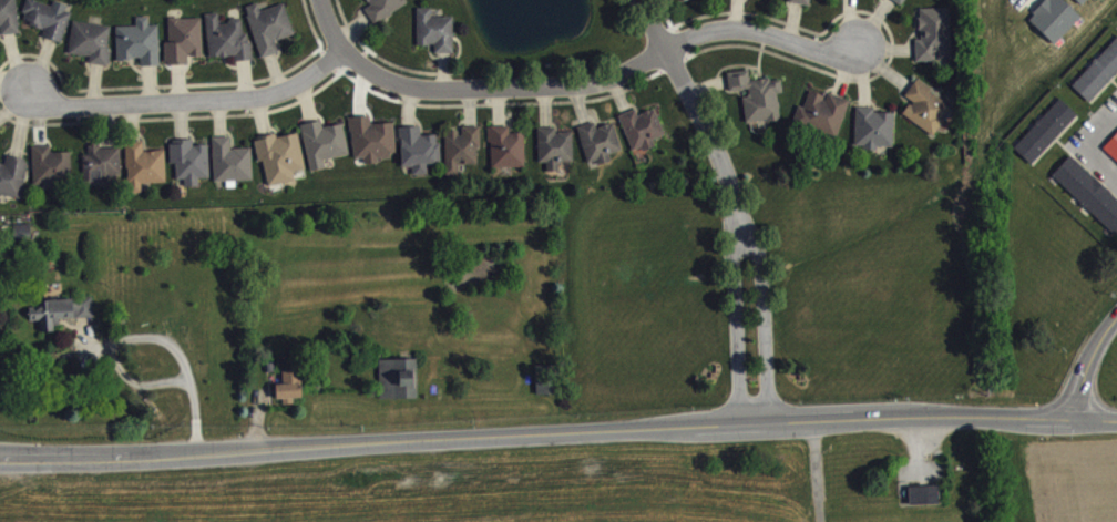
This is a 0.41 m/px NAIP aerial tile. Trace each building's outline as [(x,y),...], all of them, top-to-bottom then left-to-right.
[(372,13),(366,16),(376,32),(409,11),(402,0),(364,0),(372,13)] [(811,13),(812,0),(778,0),(778,1),(790,3),(789,10),(811,13)] [(911,0),(884,0),(903,12),(911,0)] [(1036,12),(1035,13),(1029,19),(1055,43),(1082,14),(1066,0),(1043,0),(1034,10),(1036,12)] [(1084,13),(1096,0),(1070,0),(1084,13)] [(17,1),(0,3),(0,35),(2,35),(3,43),(21,41),(17,1)] [(64,50),(74,16),(54,10),(53,13),(29,6),(23,29),(46,37),(44,44),(64,50)] [(286,11),(262,18),(260,10),(246,15),(262,66),(280,60),(277,48),(296,42),(286,11)] [(455,60),(454,25),(433,25),(433,15),(419,16),(419,53),(436,53),(437,61),(455,60)] [(951,15),(921,16),(922,47),(917,47),(917,69),(938,68),(952,68),(951,15)] [(210,65),(236,64),(236,69),(254,68),(252,41),(244,41),(244,27),(221,29),(220,20),(208,21),(210,65)] [(161,73),(160,33),(150,33),(150,24),(137,24),(138,34),(118,34),(119,68),(142,67),(142,74),(161,73)] [(204,63),(203,25),(170,26),(171,50),(166,50),(167,73),(190,72),(190,64),(204,63)] [(92,63),(91,72),(110,73),(114,33),(74,29),(71,61),(92,63)] [(1116,82),(1116,46),(1074,94),(1091,110),(1116,82)] [(728,80),(730,100),(750,98),(751,104),(744,105),(747,131),(782,126),(779,101),(785,100),(783,89),(773,90),(773,85),(752,88),(750,77),(728,80)] [(954,111),(916,88),(906,104),(913,108),(904,123),(936,142),(954,111)] [(829,100),(828,104),(811,98),(806,114),(800,113),(794,130),(839,145),(852,108),(829,100)] [(1032,172),(1079,123),(1062,106),(1015,156),(1032,172)] [(879,158),(879,154),(895,154),(895,120),(876,120),(877,115),(857,115),(856,157),(879,158)] [(620,123),(635,161),(656,153),(654,147),(666,142),(656,116),(640,123),(637,117),(620,123)] [(396,130),(372,131),(372,124),(352,125),(354,166),(366,165),(366,172),(380,171),(380,164),(397,163),(396,130)] [(312,179),(327,176),(325,167),(351,162),(344,131),(324,135),(323,128),(302,132),(312,179)] [(579,134),(590,176),(613,169),(611,161),(623,158),(616,130),(598,135),(596,129),(579,134)] [(440,142),(422,143),(422,134),(402,135),(403,175),(414,174),(414,183),(429,182),(429,172),(441,171),(440,142)] [(481,172),(480,134),(462,134),(462,139),(446,139),(447,183),(466,182),(466,173),(481,172)] [(526,174),(526,140),(511,140),(511,134),(491,134),(492,175),(526,174)] [(539,135),(540,171),(548,171),(548,179),(561,179),(561,170),(575,169),(574,140),(558,140),(558,135),(539,135)] [(306,177),(300,140),(256,148),(260,170),(265,169),(270,194),(296,189),(295,179),(306,177)] [(1105,156),(1116,168),(1116,143),(1105,156)] [(215,189),(254,188),(253,155),(232,156),(232,144),(214,145),(215,189)] [(168,190),(166,158),(145,159),(145,148),(128,149),(129,200),(144,200),(143,191),(168,190)] [(211,185),(210,152),(195,153),(194,148),(171,149),(171,171),(177,171),(178,187),(186,187),(186,194),(201,194),(201,186),(211,185)] [(73,159),(52,160),(52,153),(34,154),(35,194),(74,193),(73,159)] [(84,162),(84,190),(122,190),(122,154),(90,154),(90,162),(84,162)] [(0,206),(1,202),(23,206),(30,166),(8,163),(7,172),(0,171),(0,206)] [(1073,163),(1054,182),(1116,242),(1116,205),(1073,163)] [(32,232),(16,232),(16,245),(32,245),(32,232)] [(58,327),(96,324),(95,304),(76,305),(76,306),(32,308),(33,328),(42,328),(42,339),(59,339),(58,327)] [(418,367),(380,367),(381,407),(419,406),(418,367)] [(303,378),(284,379),(285,391),(277,392),(278,410),(295,409),(295,405),(304,405),(303,378)] [(935,482),(936,501),(906,502),(906,483),(935,482)] [(939,493),(911,494),(911,512),(940,511),(939,493)]
